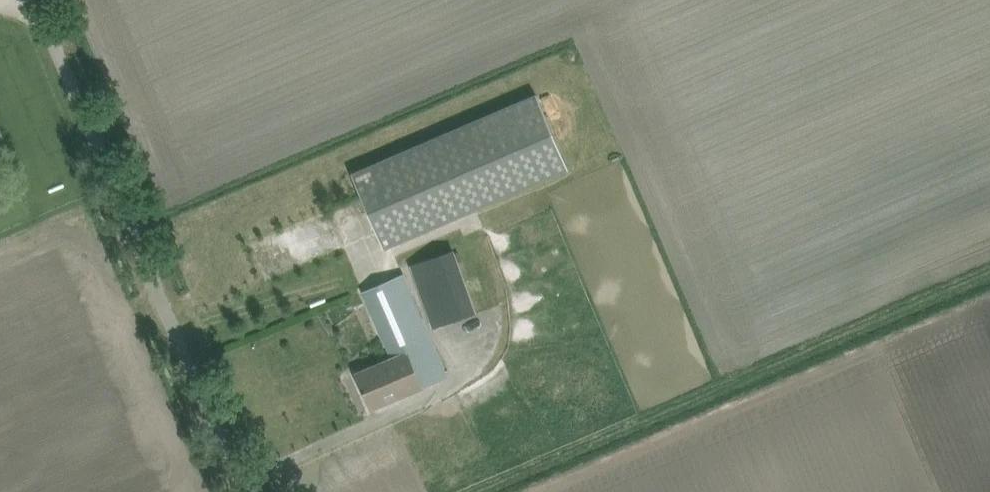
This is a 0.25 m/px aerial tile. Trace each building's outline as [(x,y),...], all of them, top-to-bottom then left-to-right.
[(535,93),(352,172),(384,248),(568,169),(535,93)] [(410,264),(433,328),(477,312),(454,249),(410,264)] [(356,373),(372,409),(423,387),(448,376),(404,274),(363,291),(392,357),(356,373)]
